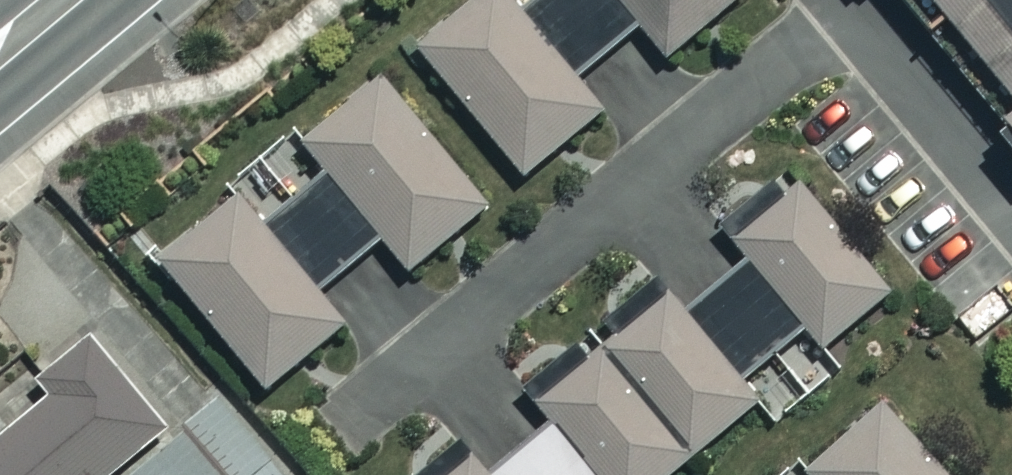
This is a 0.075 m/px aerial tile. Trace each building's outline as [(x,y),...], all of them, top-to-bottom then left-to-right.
[(504,0),(473,0),(413,50),(520,177),(597,111),(571,80),(635,26),(660,57),(732,0),(529,0),(514,12),(504,0)] [(1011,128),(1011,0),(907,0),(1011,128)] [(250,216),(234,197),(155,262),(261,390),(340,325),(314,294),(379,240),(404,271),(481,208),(377,80),(300,143),(315,162),(250,216)] [(798,187),(731,240),(746,259),(679,315),(663,296),(600,349),(688,454),(751,402),(736,384),(802,330),(817,348),(883,296),(798,187)] [(6,434),(0,426),(0,474),(109,474),(159,434),(85,344),(36,383),(49,399),(6,434)] [(600,349),(534,404),(551,424),(488,474),(664,474),(688,454),(600,349)] [(217,404),(138,474),(281,474),(217,404)] [(876,409),(805,474),(806,474),(936,474),(876,409)] [(469,458),(448,474),(482,474),(469,458)]
